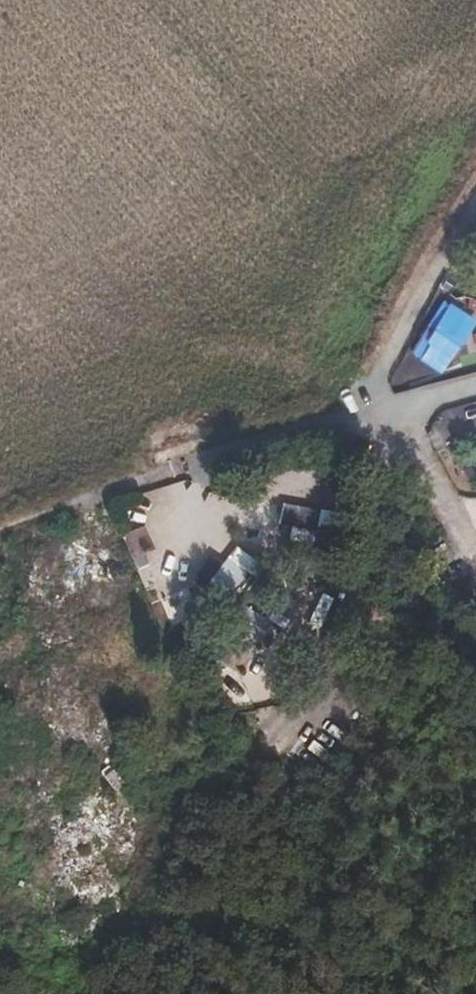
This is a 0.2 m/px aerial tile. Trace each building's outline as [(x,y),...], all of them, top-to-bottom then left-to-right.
[(312,556),(315,504),(278,501),(275,554),(312,556)] [(146,522),(124,530),(134,557),(156,549),(146,522)] [(230,624),(258,642),(272,622),(241,601),(265,566),(234,546),(204,591),(237,613),(230,624)] [(243,677),(251,701),(271,695),(263,670),(243,677)]
